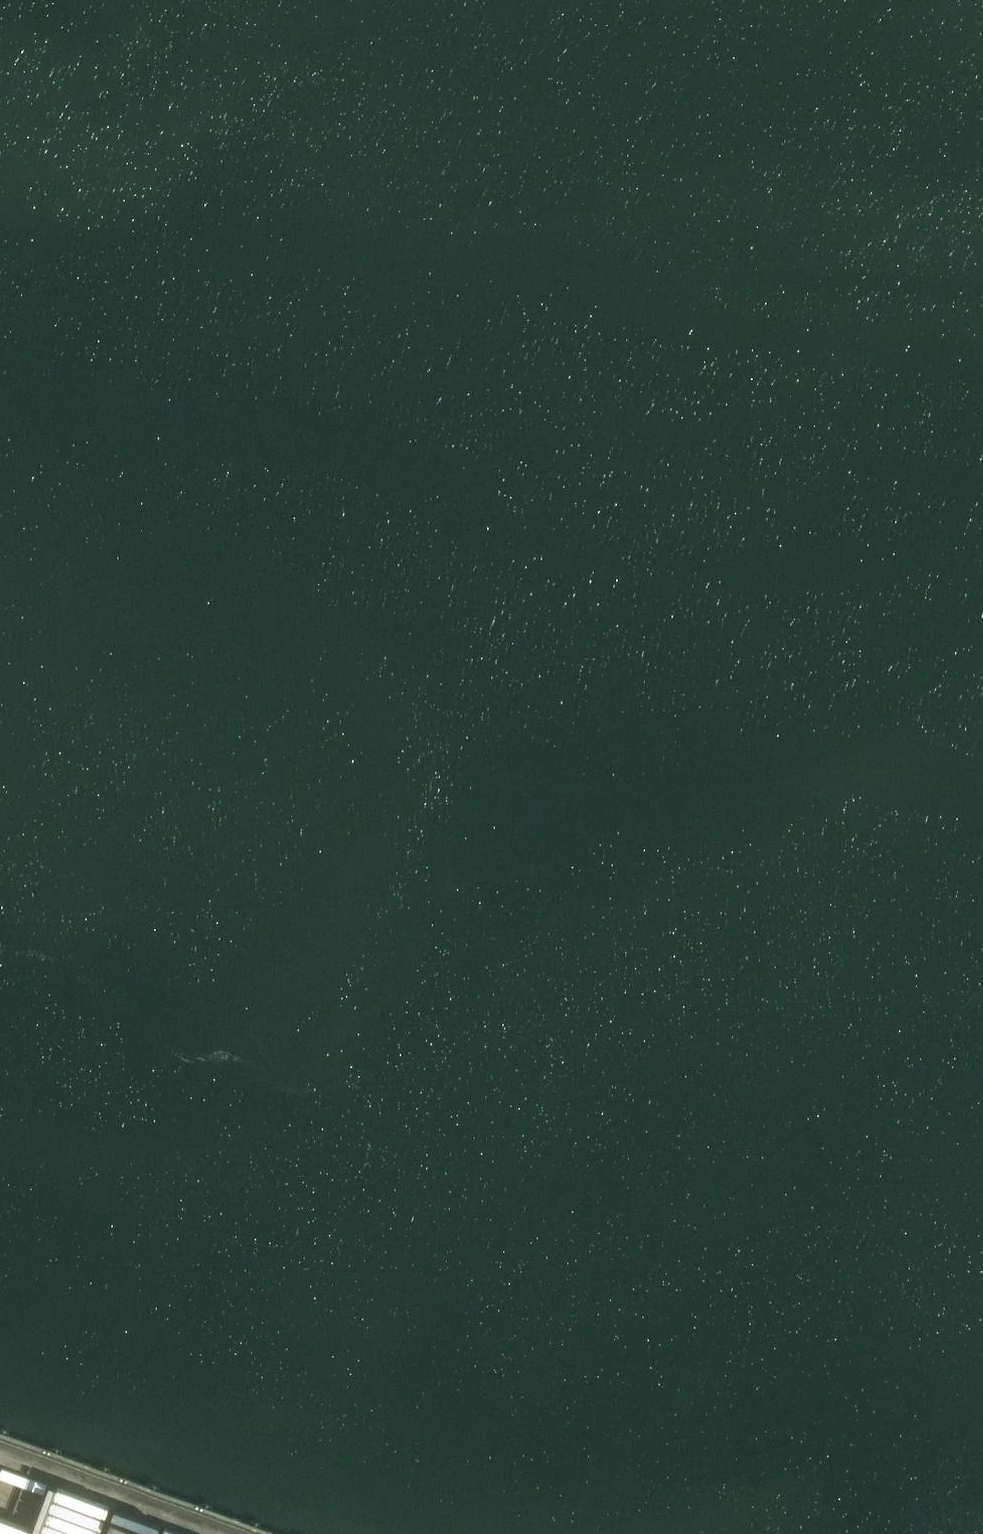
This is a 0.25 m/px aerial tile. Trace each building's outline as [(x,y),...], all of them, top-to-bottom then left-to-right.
[(40,1530),(24,1524),(20,1533),(38,1533),(40,1530)]
